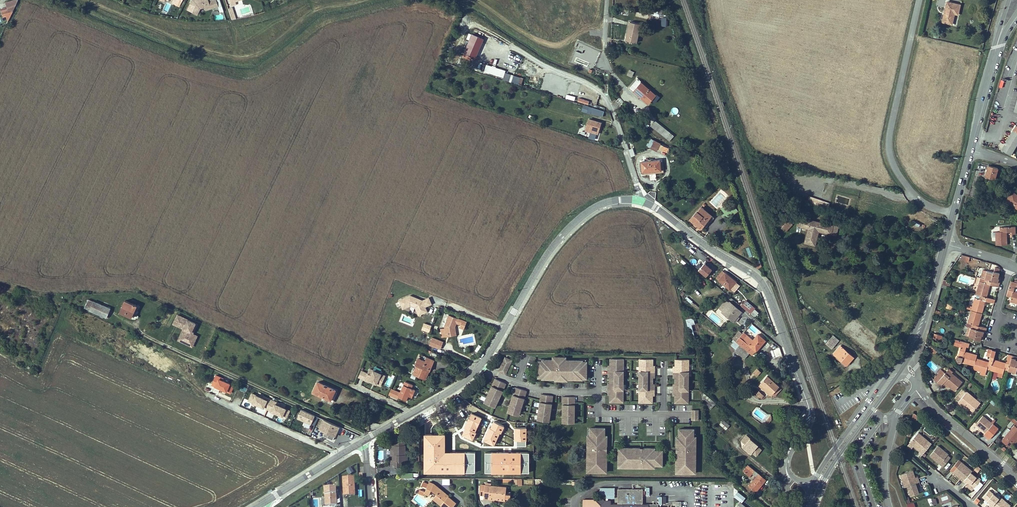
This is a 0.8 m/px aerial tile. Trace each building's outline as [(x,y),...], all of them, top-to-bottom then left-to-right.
[(188,11),(198,15),(201,9),(206,8),(213,5),(214,9),(219,7),(217,0),(213,0),(209,1),(209,0),(195,0),(193,1),(188,11)] [(958,14),(960,5),(947,2),(942,22),(952,24),(954,13),(958,14)] [(15,5),(7,7),(0,10),(1,14),(5,13),(8,12),(13,10),(15,5)] [(232,7),(228,8),(231,20),(236,19),(232,7)] [(640,24),(630,22),(626,40),(636,43),(640,24)] [(483,40),(472,34),(462,56),(466,58),(468,55),(475,58),(483,40)] [(503,77),(505,71),(486,65),(484,71),(503,77)] [(521,84),(523,77),(505,72),(503,79),(521,84)] [(630,88),(646,102),(648,100),(649,102),(655,95),(637,79),(630,88)] [(592,108),(590,113),(602,117),(604,111),(592,108)] [(601,126),(602,123),(588,119),(585,130),(590,132),(597,134),(600,126),(601,126)] [(651,126),(661,134),(665,129),(664,128),(655,121),(651,126)] [(667,125),(664,128),(665,129),(661,134),(672,143),(678,135),(667,125)] [(1010,155),(1016,143),(1016,126),(1016,125),(1001,149),(1010,155)] [(657,151),(660,144),(654,141),(651,148),(657,151)] [(641,162),(642,172),(661,171),(660,160),(641,162)] [(662,160),(660,160),(661,171),(642,172),(642,175),(649,174),(656,174),(664,173),(662,160)] [(985,176),(995,179),(998,168),(988,165),(985,176)] [(758,189),(761,198),(765,197),(765,195),(772,195),(772,197),(774,197),(774,192),(762,193),(762,189),(758,189)] [(1012,192),(1006,201),(1016,208),(1016,195),(1012,192)] [(826,209),(827,204),(821,201),(808,197),(807,202),(826,209)] [(724,216),(737,212),(735,203),(721,207),(724,216)] [(697,212),(696,211),(690,219),(701,228),(707,220),(709,222),(713,217),(701,207),(697,212)] [(779,225),(782,227),(788,220),(786,218),(779,225)] [(792,224),(788,220),(782,227),(786,231),(792,224)] [(996,241),(997,241),(997,245),(1007,245),(1007,238),(1006,238),(1006,231),(1010,231),(1010,226),(1000,227),(1000,232),(995,232),(996,241)] [(751,245),(745,247),(749,257),(755,254),(751,245)] [(703,261),(697,269),(706,275),(712,267),(703,261)] [(729,289),(736,282),(722,271),(716,278),(729,289)] [(993,272),(987,271),(985,279),(990,280),(993,281),(1000,283),(1001,279),(998,278),(998,277),(999,273),(998,272),(994,271),(993,271),(993,272)] [(988,290),(989,284),(990,280),(985,279),(984,282),(979,281),(977,290),(978,290),(977,294),(980,295),(986,297),(987,297),(988,290)] [(1016,303),(1016,293),(1012,291),(1013,287),(1009,286),(1006,296),(1011,297),(1010,301),(1016,303)] [(410,305),(415,307),(418,315),(427,311),(425,306),(422,300),(420,301),(418,300),(418,299),(410,295),(399,300),(402,309),(410,305)] [(984,307),(983,306),(985,300),(986,297),(980,295),(979,299),(976,298),(975,297),(972,306),(973,306),(972,310),(982,313),(984,307)] [(428,297),(422,300),(425,306),(431,304),(428,297)] [(106,318),(110,309),(89,299),(85,308),(106,318)] [(137,306),(125,300),(120,312),(132,317),(137,306)] [(719,308),(722,311),(729,302),(725,301),(719,308)] [(733,321),(734,320),(737,316),(741,311),(729,302),(722,311),(733,321)] [(692,305),(700,311),(701,310),(694,303),(692,305)] [(759,313),(748,304),(745,308),(755,316),(759,313)] [(867,327),(873,321),(859,309),(853,315),(867,327)] [(970,314),(969,318),(967,323),(972,324),(971,327),(976,329),(977,326),(979,320),(980,320),(982,313),(972,310),(971,314),(970,314)] [(190,321),(171,312),(166,321),(177,325),(178,326),(177,330),(175,329),(171,337),(182,342),(185,336),(188,338),(190,333),(186,331),(184,330),(186,327),(187,328),(190,321)] [(446,337),(446,336),(446,334),(453,333),(453,327),(453,326),(455,327),(458,319),(448,315),(444,325),(445,328),(441,329),(442,337),(446,337)] [(698,336),(693,317),(686,319),(691,338),(698,336)] [(453,333),(446,334),(446,336),(456,335),(455,327),(453,326),(453,327),(453,333)] [(980,340),(981,337),(982,335),(984,336),(986,332),(979,330),(976,329),(971,327),(968,336),(974,337),(974,339),(980,340)] [(743,333),(742,333),(740,331),(733,339),(735,341),(736,341),(743,333)] [(736,341),(750,353),(754,348),(756,347),(758,349),(766,340),(758,334),(753,340),(744,332),(743,333),(736,341)] [(832,349),(837,343),(831,337),(826,343),(832,349)] [(443,342),(436,339),(434,346),(440,349),(443,342)] [(956,345),(961,346),(965,348),(965,346),(961,345),(962,341),(956,339),(955,343),(956,345)] [(735,350),(745,359),(750,353),(736,341),(735,341),(731,345),(736,349),(735,350)] [(847,365),(853,357),(840,346),(834,354),(847,365)] [(961,362),(970,364),(970,363),(974,364),(976,358),(977,354),(970,353),(964,352),(965,348),(961,346),(958,356),(956,358),(956,361),(959,362),(960,363),(961,362)] [(779,347),(773,349),(776,356),(782,354),(779,347)] [(986,355),(990,356),(989,360),(993,361),(993,359),(996,351),(988,348),(986,355)] [(1016,373),(1016,369),(1016,368),(1016,360),(1015,359),(1016,356),(1012,355),(1010,362),(1009,364),(1008,370),(1016,373)] [(417,365),(413,374),(425,379),(428,371),(428,370),(429,368),(430,368),(433,361),(426,357),(425,361),(417,358),(415,364),(417,365)] [(538,361),(538,377),(542,377),(542,378),(556,378),(556,377),(559,377),(563,377),(563,379),(567,379),(582,379),(582,378),(586,378),(587,361),(582,361),(582,360),(566,360),(564,360),(564,359),(555,358),(555,360),(553,360),(543,360),(543,361),(538,361)] [(623,402),(623,358),(610,358),(610,365),(610,367),(608,367),(608,375),(610,375),(610,377),(610,383),(610,385),(608,385),(608,393),(610,393),(610,395),(610,402),(623,402)] [(992,363),(988,362),(983,361),(983,360),(976,358),(974,364),(974,366),(973,368),(977,369),(977,370),(981,371),(986,372),(987,368),(990,369),(992,363)] [(653,359),(640,359),(639,402),(652,402),(652,395),(652,393),(654,394),(654,385),(652,385),(652,384),(652,377),(652,376),(654,376),(654,367),(653,367),(653,366),(653,359)] [(688,403),(689,359),(675,359),(675,366),(675,368),(674,368),(673,376),(675,376),(675,378),(675,384),(675,386),(673,386),(673,394),(675,394),(675,396),(675,402),(688,403)] [(994,371),(998,372),(1003,374),(1004,369),(1008,370),(1009,364),(1005,363),(1000,362),(1000,361),(993,359),(993,361),(992,363),(990,369),(994,370),(994,371)] [(505,374),(510,363),(504,360),(499,371),(505,374)] [(949,368),(945,372),(937,382),(941,385),(944,382),(955,390),(962,382),(952,373),(953,372),(949,368)] [(368,382),(369,380),(381,386),(385,376),(370,369),(367,374),(365,380),(364,380),(368,382)] [(934,379),(937,382),(945,372),(942,370),(939,373),(934,379)] [(359,377),(365,380),(367,374),(361,371),(359,377)] [(235,381),(221,375),(217,383),(231,390),(235,381)] [(767,376),(761,383),(772,393),(778,386),(767,376)] [(495,407),(506,383),(495,378),(484,402),(495,407)] [(411,388),(413,385),(405,381),(398,397),(406,400),(408,396),(411,397),(415,390),(411,388)] [(324,397),(325,395),(332,398),(335,390),(317,382),(313,392),(324,397)] [(778,386),(772,393),(761,383),(759,385),(770,395),(775,396),(781,389),(778,386)] [(526,390),(515,387),(508,412),(519,415),(526,390)] [(959,401),(967,392),(963,388),(955,398),(959,401)] [(264,407),(269,396),(252,389),(248,399),(264,407)] [(711,409),(716,403),(701,390),(702,402),(711,409)] [(958,402),(966,409),(968,407),(969,408),(973,411),(980,403),(967,392),(959,401),(958,402)] [(553,395),(541,394),(538,420),(549,421),(553,395)] [(281,414),(285,404),(269,396),(264,407),(281,414)] [(574,396),(563,396),(563,422),(574,423),(574,396)] [(295,420),(309,426),(314,416),(300,410),(295,420)] [(987,413),(984,416),(993,423),(995,420),(987,413)] [(998,428),(993,423),(984,416),(983,415),(976,424),(980,427),(985,432),(984,433),(984,434),(990,439),(998,428)] [(723,419),(719,424),(725,429),(729,424),(723,419)] [(335,438),(339,428),(322,420),(317,430),(323,433),(322,436),(332,441),(333,438),(335,438)] [(1010,430),(1005,436),(1001,441),(1009,447),(1013,443),(1016,438),(1016,427),(1014,425),(1010,430)] [(495,447),(480,428),(454,448),(462,459),(478,446),(485,455),(495,447)] [(605,428),(590,428),(590,435),(588,435),(587,442),(590,442),(590,454),(587,454),(587,468),(590,468),(590,471),(603,472),(604,468),(606,468),(607,461),(604,461),(604,458),(606,458),(607,450),(604,450),(604,447),(607,447),(607,439),(605,439),(605,435),(605,428)] [(694,437),(694,429),(679,429),(679,437),(679,440),(676,440),(676,447),(679,448),(679,451),(676,451),(676,458),(679,458),(679,462),(676,462),(676,469),(679,469),(679,473),(693,473),(693,469),(696,469),(696,455),(693,455),(693,444),(696,444),(696,437),(694,437)] [(920,451),(929,441),(918,432),(910,443),(914,446),(914,445),(918,448),(917,449),(920,451)] [(758,443),(750,436),(750,437),(746,434),(741,440),(745,443),(743,447),(751,453),(752,452),(757,455),(763,448),(757,445),(758,443)] [(405,445),(404,445),(394,445),(393,445),(393,454),(393,460),(391,460),(390,467),(400,467),(400,460),(407,461),(407,455),(405,455),(405,445)] [(948,454),(938,445),(930,455),(936,460),(937,459),(941,462),(940,464),(943,466),(948,460),(945,458),(948,454)] [(654,465),(662,465),(662,450),(655,450),(651,450),(651,448),(644,448),(643,450),(640,450),(640,448),(632,448),(632,450),(629,450),(629,448),(622,448),(622,451),(618,451),(618,464),(622,464),(622,467),(636,467),(636,465),(647,465),(647,467),(654,467),(654,465)] [(718,451),(714,448),(709,454),(710,455),(709,456),(710,456),(709,457),(710,459),(718,451)] [(953,472),(957,476),(958,474),(961,477),(961,478),(964,481),(971,472),(972,471),(961,462),(953,472)] [(756,491),(766,479),(748,465),(743,470),(750,476),(753,473),(756,476),(749,486),(756,491)] [(533,476),(533,467),(515,467),(515,477),(533,476)] [(913,470),(900,474),(904,484),(907,483),(908,486),(919,482),(918,478),(916,479),(915,477),(913,470)] [(980,480),(971,472),(964,481),(966,483),(968,482),(974,487),(980,480)] [(354,478),(341,478),(342,497),(355,497),(354,478)] [(426,489),(430,491),(431,490),(436,494),(433,498),(444,506),(452,506),(456,503),(448,496),(447,497),(445,496),(446,494),(434,484),(429,482),(428,484),(423,481),(421,485),(426,488),(426,489)] [(919,493),(918,489),(917,487),(919,487),(921,486),(919,482),(908,486),(911,495),(919,493)] [(484,498),(489,499),(489,497),(505,498),(510,499),(510,495),(505,494),(506,492),(506,487),(490,486),(486,485),(485,485),(484,498)] [(605,498),(614,498),(615,487),(599,486),(599,494),(605,494),(605,498)] [(323,489),(324,506),(326,506),(336,506),(335,488),(323,489)] [(681,502),(676,502),(676,506),(659,506),(659,504),(643,504),(643,494),(646,494),(646,490),(643,490),(643,489),(618,489),(618,504),(611,504),(611,502),(610,501),(610,500),(609,500),(608,500),(606,502),(599,496),(595,500),(585,500),(584,506),(681,506),(681,502)] [(989,504),(991,506),(999,498),(989,490),(983,497),(990,502),(989,504)] [(1011,505),(1000,496),(999,498),(991,506),(992,506),(1009,506),(1011,505)]
